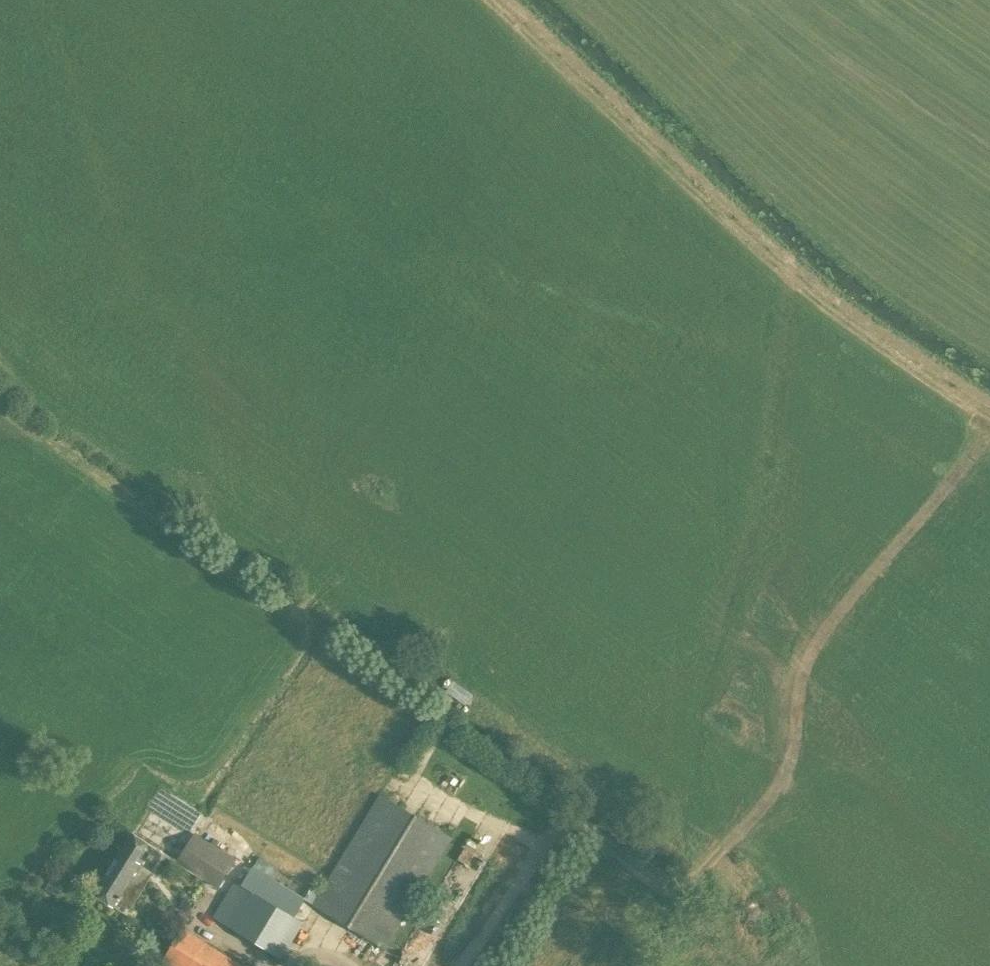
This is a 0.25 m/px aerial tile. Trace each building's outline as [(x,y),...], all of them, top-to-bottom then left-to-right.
[(384,949),(452,837),(380,793),(312,904),(384,949)] [(131,833),(94,893),(128,914),(164,855),(131,833)] [(195,833),(176,862),(218,888),(236,860),(195,833)] [(252,866),(242,884),(234,879),(212,916),(281,959),(304,922),(296,917),(306,899),(252,866)] [(166,965),(244,965),(182,926),(160,962),(166,965)]
